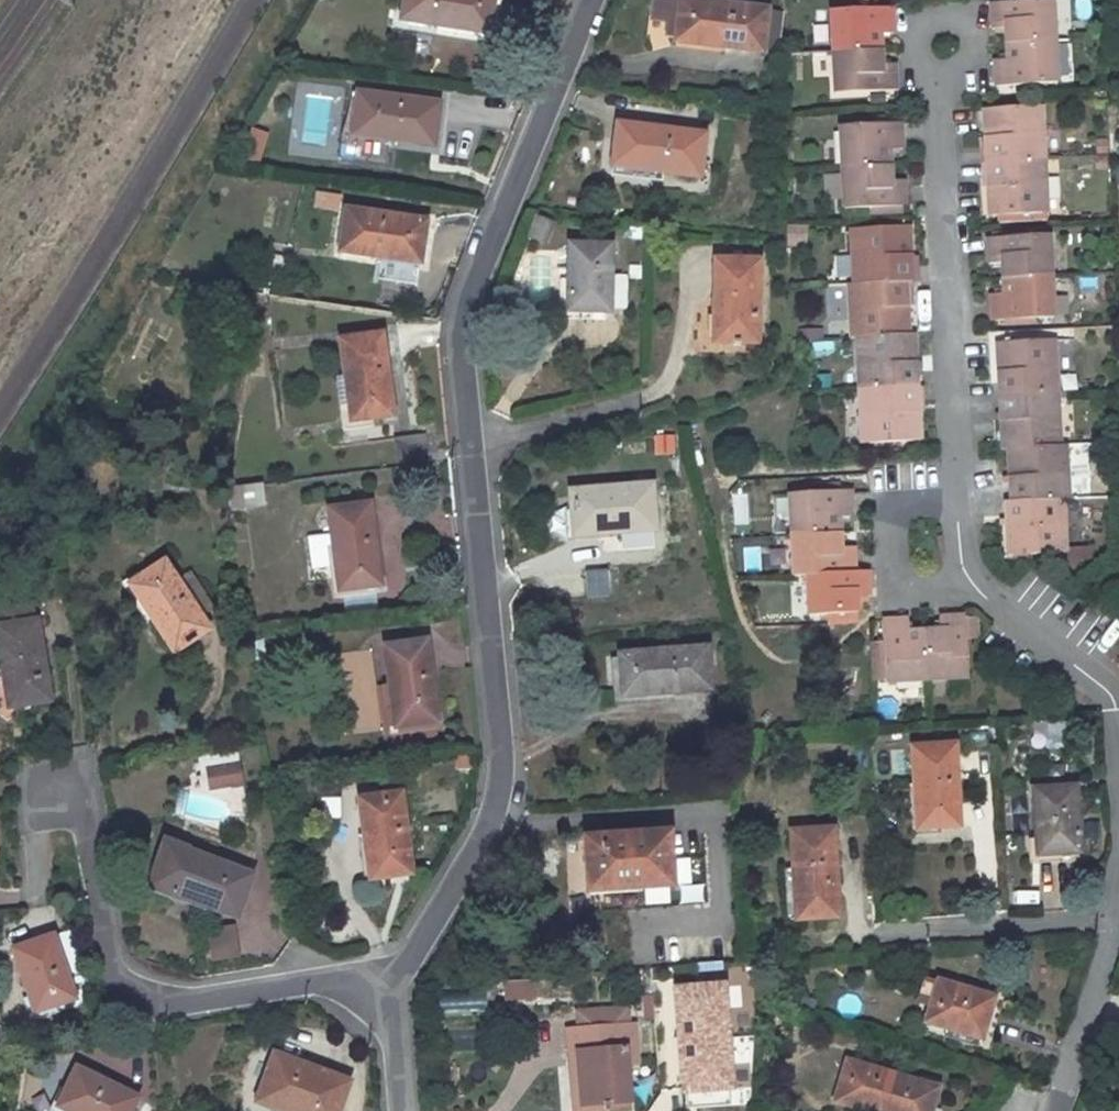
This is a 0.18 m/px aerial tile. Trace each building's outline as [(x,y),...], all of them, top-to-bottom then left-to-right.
[(489,33),(493,0),(405,0),(402,20),(489,33)] [(763,51),(767,8),(694,0),(680,0),(675,40),(763,51)] [(829,38),(832,79),(892,77),(892,52),(877,53),(877,20),(888,20),(888,0),(834,0),(826,0),(829,38)] [(1009,32),(1010,48),(996,50),(996,74),(1057,70),(1054,0),(993,0),(993,18),(1008,17),(1009,32)] [(1054,91),(992,95),(999,201),(1059,197),(1054,91)] [(439,103),(358,92),(353,133),(434,143),(439,103)] [(843,113),(844,153),(847,192),(909,188),(908,162),(894,164),(893,134),(906,132),(905,110),(843,113)] [(612,166),(699,176),(704,134),(617,124),(612,166)] [(239,155),(257,161),(266,131),(247,126),(239,155)] [(336,211),(339,193),(312,189),(309,207),(336,211)] [(426,220),(345,210),(339,250),(421,261),(426,220)] [(921,319),(917,319),(914,267),(918,267),(914,212),(854,215),(857,270),(851,270),(854,323),(859,322),(865,432),(926,428),(921,319)] [(534,215),(526,236),(543,242),(550,221),(534,215)] [(1009,250),(1010,265),(1012,281),(1001,281),(1002,306),(1063,304),(1059,223),(998,225),(998,251),(1009,250)] [(802,242),(802,224),(784,224),(784,242),(802,242)] [(612,245),(570,245),(569,310),(610,311),(612,245)] [(758,261),(716,261),(715,314),(718,314),(717,340),(757,340),(756,315),(760,315),(761,298),(757,298),(758,261)] [(1016,441),(1019,494),(1014,494),(1016,548),(1077,544),(1074,491),(1078,491),(1076,438),(1076,436),(1070,437),(1065,330),(1004,332),(1010,442),(1016,441)] [(340,338),(351,419),(392,414),(381,333),(340,338)] [(571,493),(574,532),(601,530),(601,533),(654,527),(650,485),(614,489),(614,485),(596,486),(597,490),(571,493)] [(855,546),(855,528),(854,513),(865,513),(864,487),(805,488),(810,573),(821,572),(823,613),(872,611),(871,595),(884,594),(883,569),(870,570),(869,545),(855,546)] [(382,585),(370,504),(329,508),(340,590),(382,585)] [(214,606),(192,572),(179,581),(164,561),(129,583),(174,651),(210,629),(201,615),(214,606)] [(583,569),(584,595),(608,593),(607,568),(583,569)] [(33,599),(0,604),(0,650),(9,707),(49,701),(33,599)] [(955,629),(940,631),(924,632),(923,620),(898,622),(901,682),(984,677),(980,618),(955,619),(955,629)] [(384,645),(396,727),(437,721),(426,640),(384,645)] [(706,648),(621,654),(623,695),(709,689),(706,648)] [(917,827),(958,825),(954,744),(912,747),(917,827)] [(243,779),(238,749),(237,749),(210,754),(212,768),(215,784),(243,779)] [(200,755),(203,769),(212,768),(210,754),(208,754),(200,755)] [(1075,786),(1034,788),(1037,855),(1078,852),(1075,786)] [(400,793),(360,799),(372,879),(411,873),(400,793)] [(797,918),(837,916),(833,828),(792,831),(797,918)] [(673,885),(669,833),(586,839),(590,887),(640,884),(640,887),(673,885)] [(239,870),(241,865),(225,859),(223,865),(167,845),(158,873),(169,877),(165,891),(175,895),(176,892),(237,914),(252,875),(239,870)] [(36,1011),(91,991),(69,930),(15,949),(36,1011)] [(234,935),(206,940),(210,962),(238,957),(234,935)] [(500,975),(500,999),(531,998),(531,974),(500,975)] [(673,1106),(729,1103),(721,980),(666,983),(673,1106)] [(938,982),(926,1022),(982,1038),(993,997),(938,982)] [(578,1052),(583,1110),(607,1110),(608,1110),(607,1103),(628,1102),(626,1062),(636,1062),(634,1024),(568,1030),(570,1053),(578,1052)] [(578,1052),(570,1053),(575,1110),(583,1110),(578,1052)] [(264,1100),(295,1110),(338,1110),(348,1084),(280,1058),(264,1100)] [(835,1102),(867,1110),(930,1110),(936,1087),(847,1060),(845,1067),(836,1099),(835,1102)] [(821,1094),(836,1099),(845,1067),(829,1062),(821,1094)] [(67,1110),(131,1110),(138,1097),(77,1067),(58,1106),(67,1110)] [(628,1102),(607,1103),(608,1110),(629,1109),(628,1102)]
